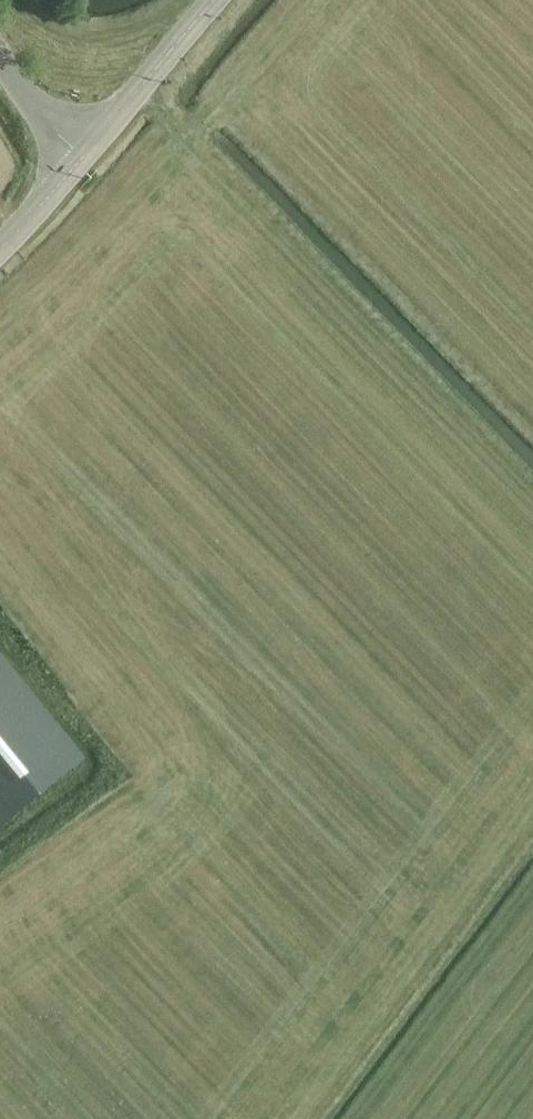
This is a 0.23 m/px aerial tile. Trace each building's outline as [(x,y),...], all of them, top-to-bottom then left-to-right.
[(82,761),(0,660),(0,827),(82,761)]
